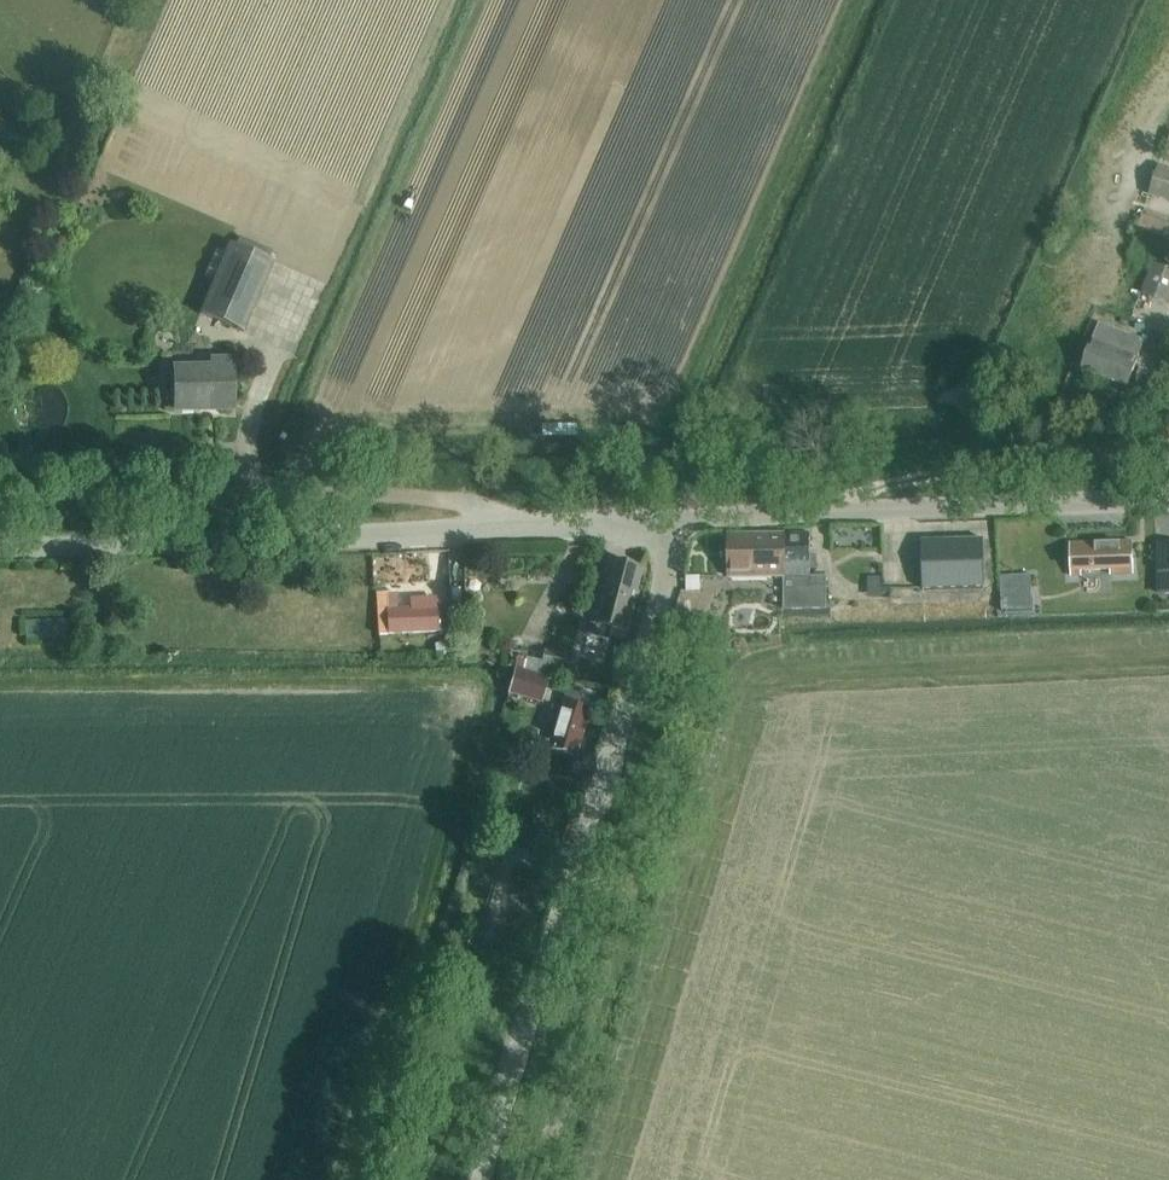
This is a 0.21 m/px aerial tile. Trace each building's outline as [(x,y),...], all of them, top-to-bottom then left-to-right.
[(1149,195),(1168,202),(1168,170),(1159,166),(1149,195)] [(1138,230),(1168,240),(1168,225),(1142,216),(1138,230)] [(231,246),(201,315),(244,334),(273,265),(231,246)] [(1168,303),(1168,271),(1151,265),(1141,293),(1168,303)] [(1081,370),(1086,371),(1127,387),(1144,342),(1119,333),(1098,325),(1081,370)] [(175,371),(176,412),(232,411),(231,362),(212,362),(212,370),(175,371)] [(1070,374),(1056,406),(1069,412),(1075,398),(1073,397),(1081,379),(1070,374)] [(770,535),(729,535),(729,578),(770,578),(785,578),(785,535),(770,535)] [(811,535),(785,535),(785,578),(788,578),(788,586),(788,590),(788,608),(830,608),(830,590),(830,578),(812,578),(812,568),(817,568),(817,555),(811,555),(811,535)] [(925,590),(936,589),(985,588),(984,541),(924,543),(925,590)] [(1072,545),(1073,579),(1081,578),(1081,573),(1113,571),(1113,577),(1133,576),(1132,543),(1072,545)] [(1160,547),(1159,593),(1168,593),(1168,547),(1160,547)] [(607,563),(588,636),(608,641),(611,628),(626,632),(641,573),(607,563)] [(1031,576),(1000,577),(1002,611),(1033,610),(1031,576)] [(378,596),(377,596),(377,607),(379,636),(387,636),(389,635),(439,633),(450,632),(450,602),(437,602),(434,603),(430,598),(418,599),(415,604),(411,604),(412,610),(397,611),(396,594),(378,596)] [(64,621),(26,622),(26,641),(65,640),(64,621)] [(713,635),(707,649),(726,656),(731,642),(713,635)] [(448,639),(435,640),(436,652),(449,651),(448,639)] [(544,652),(540,666),(539,673),(565,679),(568,667),(563,666),(566,657),(544,652)] [(548,680),(522,673),(521,674),(505,670),(504,671),(508,691),(517,693),(516,695),(543,701),(548,680)] [(563,701),(549,750),(576,758),(590,709),(594,696),(590,695),(567,688),(563,701)]
